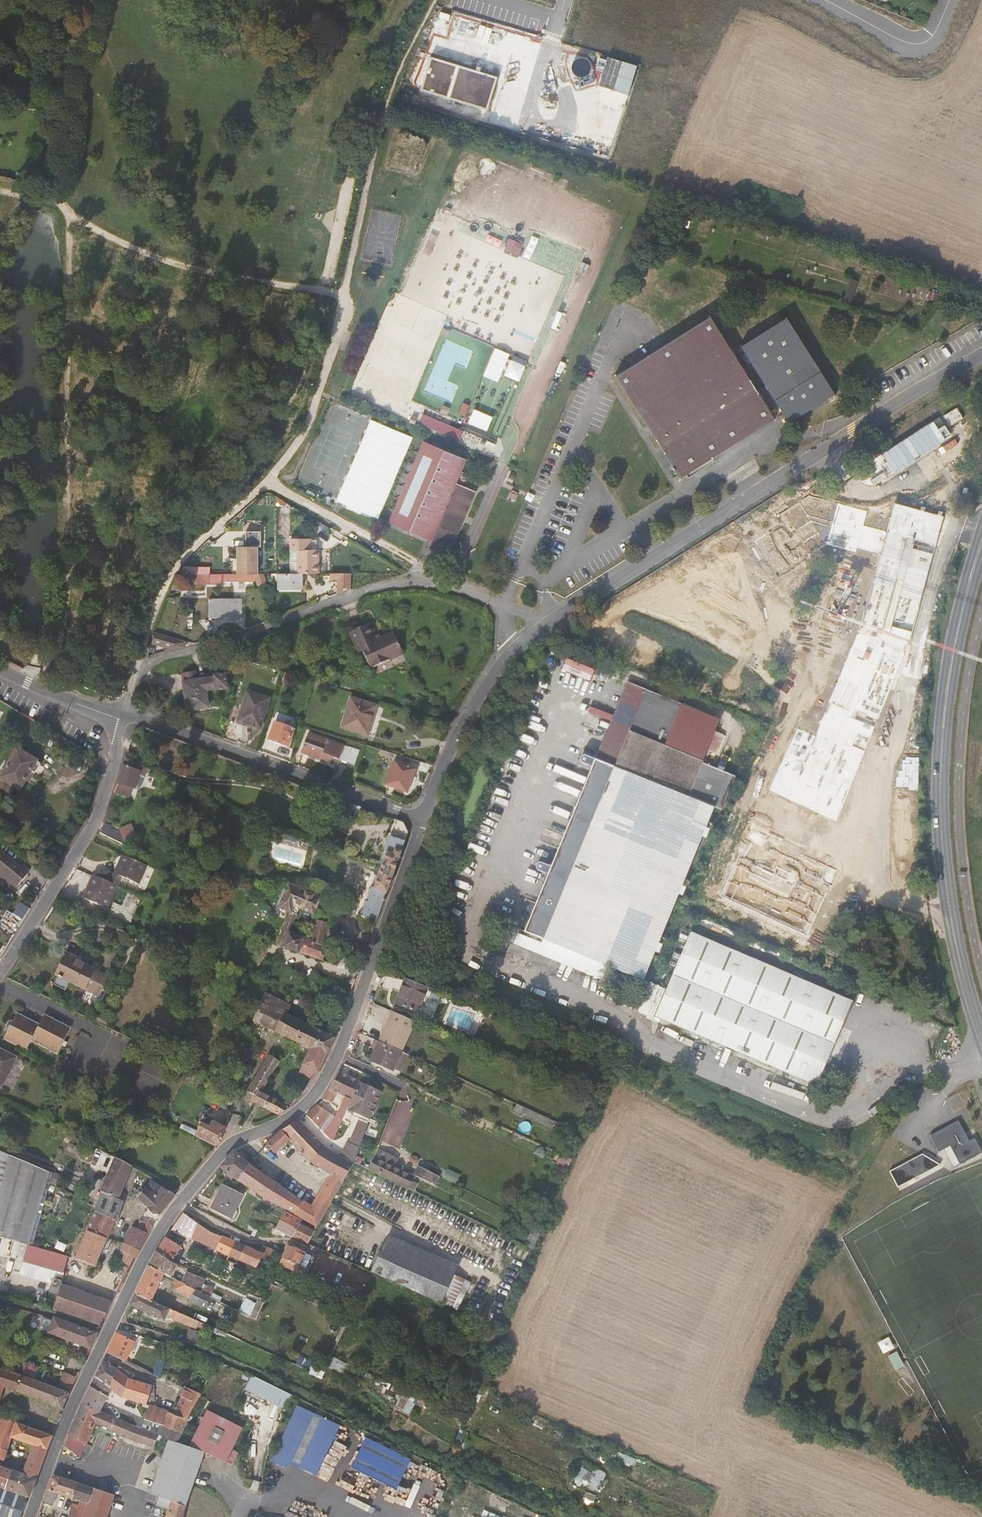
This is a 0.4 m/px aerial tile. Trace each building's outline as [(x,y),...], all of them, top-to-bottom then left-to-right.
[(294,49),(285,48),(284,56),(292,58),(294,49)] [(601,77),(599,84),(628,94),(638,65),(601,53),(594,75),(601,77)] [(431,56),(421,90),(489,110),(498,77),(431,56)] [(510,237),(505,248),(519,254),(524,243),(510,237)] [(731,449),(776,420),(772,412),(780,406),(791,424),(837,395),(830,382),(788,317),(742,346),(767,386),(759,392),(750,377),(710,316),(673,340),(616,376),(649,428),(682,480),(708,463),(731,449)] [(506,374),(520,380),(528,360),(513,354),(506,374)] [(372,418),(370,421),(342,487),(336,500),(379,518),(381,512),(393,517),(404,489),(425,441),(372,418)] [(448,451),(425,441),(404,489),(393,517),(390,523),(431,540),(427,549),(447,558),(454,540),(450,538),(471,489),(456,483),(461,471),(467,459),(448,451)] [(475,491),(471,489),(450,538),(454,540),(463,520),(475,491)] [(830,526),(837,503),(809,495),(778,515),(793,534),(811,521),(830,526)] [(866,511),(837,503),(830,526),(825,545),(856,554),(857,549),(880,555),(864,624),(813,737),(795,730),(767,791),(836,823),(910,642),(943,517),(893,503),(888,531),(861,524),(866,511)] [(254,572),(260,572),(261,545),(264,545),(264,530),(248,530),(248,546),(241,545),(241,572),(254,572)] [(304,572),(320,572),(320,548),(312,546),(312,537),(292,537),(292,549),(299,549),(299,551),(292,551),(292,572),(304,572)] [(209,572),(195,572),(194,582),(209,582),(209,572)] [(222,579),(256,579),(254,572),(241,572),(209,572),(209,582),(222,582),(222,579)] [(292,572),(282,572),(282,589),(304,589),(304,572),(292,572)] [(349,589),(351,588),(351,572),(331,572),(331,577),(339,577),(344,578),(344,589),(349,589)] [(240,598),(208,597),(208,614),(240,615),(240,598)] [(386,653),(400,646),(394,632),(375,640),(368,624),(350,632),(357,649),(361,647),(370,669),(390,660),(386,653)] [(186,641),(154,630),(151,641),(165,646),(165,645),(174,648),(185,645),(186,641)] [(403,654),(400,646),(386,653),(390,660),(403,654)] [(563,668),(591,680),(596,669),(568,657),(563,668)] [(197,671),(184,673),(189,709),(209,707),(206,689),(217,688),(217,689),(230,688),(228,674),(216,675),(216,677),(198,680),(197,671)] [(330,693),(333,685),(318,681),(315,688),(330,693)] [(625,681),(594,757),(714,807),(722,810),(735,778),(702,764),(720,721),(625,681)] [(270,698),(249,691),(241,719),(253,723),(253,724),(261,727),(270,698)] [(378,705),(353,698),(344,726),(367,733),(373,714),(376,714),(378,705)] [(294,724),(275,718),(270,738),(288,744),(294,724)] [(494,722),(491,730),(504,736),(508,727),(494,722)] [(339,758),(344,745),(307,733),(301,753),(320,759),(321,758),(328,760),(335,756),(339,758)] [(360,750),(344,745),(339,758),(351,762),(348,770),(353,772),(360,750)] [(16,749),(0,773),(0,778),(1,778),(0,779),(0,783),(6,787),(9,783),(18,789),(24,780),(33,785),(36,781),(30,776),(38,763),(32,758),(33,756),(24,751),(23,753),(16,749)] [(642,980),(714,807),(594,757),(582,753),(581,753),(580,754),(579,755),(579,756),(580,757),(581,758),(592,763),(549,866),(538,862),(537,862),(535,863),(534,864),(534,865),(535,868),(546,873),(523,931),(642,980)] [(147,767),(127,755),(112,799),(126,804),(132,787),(135,788),(139,775),(143,777),(147,767)] [(417,769),(397,761),(387,784),(408,793),(417,769)] [(331,806),(334,797),(324,794),(321,803),(331,806)] [(361,818),(364,809),(355,805),(352,814),(361,818)] [(404,823),(398,821),(393,836),(391,835),(385,852),(387,853),(382,867),(380,866),(374,868),(374,869),(374,870),(376,874),(377,875),(379,875),(379,876),(379,877),(375,888),(373,887),(362,916),(376,922),(402,849),(408,833),(404,823)] [(754,830),(730,898),(803,934),(828,871),(754,830)] [(18,886),(28,873),(0,849),(0,870),(18,886)] [(137,883),(145,864),(121,853),(113,857),(116,868),(121,870),(119,875),(137,883)] [(115,884),(119,875),(121,870),(116,868),(110,881),(115,884)] [(118,885),(115,884),(110,881),(96,875),(85,898),(108,908),(118,885)] [(314,914),(322,894),(320,893),(320,894),(315,892),(314,893),(310,892),(309,894),(288,886),(279,909),(290,913),(297,916),(300,908),(314,914)] [(279,944),(285,947),(290,933),(297,916),(290,913),(279,944)] [(285,947),(322,960),(325,950),(321,949),(327,923),(323,922),(318,921),(314,941),(290,933),(285,947)] [(819,1087),(855,1003),(691,934),(655,1017),(819,1087)] [(364,957),(367,947),(354,941),(351,950),(364,957)] [(80,956),(66,949),(54,973),(57,975),(53,983),(64,989),(68,980),(85,988),(94,969),(78,961),(80,956)] [(421,1003),(427,987),(405,978),(399,994),(421,1003)] [(283,990),(269,984),(269,985),(261,1002),(286,1014),(289,1005),(279,999),(283,990)] [(421,1003),(399,994),(395,1003),(417,1013),(421,1003)] [(299,1042),(307,1024),(306,1024),(286,1014),(261,1002),(253,1021),(267,1027),(299,1042)] [(415,1020),(393,1010),(378,1041),(401,1052),(415,1020)] [(9,1031),(5,1039),(27,1050),(32,1040),(58,1053),(71,1028),(45,1014),(40,1024),(18,1013),(14,1020),(8,1021),(6,1026),(9,1031)] [(261,1042),(267,1027),(253,1021),(247,1035),(261,1042)] [(317,1073),(335,1037),(307,1024),(299,1042),(312,1048),(303,1065),(304,1066),(301,1072),(312,1079),(317,1073)] [(378,1041),(374,1049),(374,1050),(376,1051),(371,1062),(392,1072),(393,1069),(401,1052),(378,1041)] [(0,1050),(0,1087),(1,1087),(16,1058),(0,1050)] [(401,1052),(393,1069),(400,1072),(408,1055),(401,1052)] [(244,1059),(239,1056),(225,1088),(226,1089),(233,1093),(243,1072),(239,1070),(244,1059)] [(253,1102),(261,1091),(279,1062),(271,1056),(254,1081),(244,1098),(250,1101),(249,1103),(252,1105),(253,1102)] [(358,1082),(339,1072),(334,1081),(331,1087),(324,1099),(331,1103),(337,1093),(345,1096),(337,1116),(334,1114),(326,1133),(334,1140),(347,1109),(358,1082)] [(293,1101),(305,1088),(295,1082),(283,1103),(261,1091),(253,1102),(278,1115),(293,1103),(293,1101)] [(380,1092),(358,1082),(347,1109),(369,1119),(380,1092)] [(514,1111),(543,1123),(546,1117),(517,1104),(514,1111)] [(317,1105),(307,1114),(313,1122),(322,1130),(331,1113),(317,1105)] [(553,1128),(555,1121),(546,1117),(543,1123),(553,1128)] [(215,1146),(224,1128),(210,1121),(207,1126),(201,1124),(195,1136),(214,1145),(215,1146)] [(332,1175),(343,1181),(353,1163),(325,1146),(300,1121),(297,1123),(287,1128),(281,1132),(276,1136),(260,1150),(264,1154),(269,1149),(274,1153),(290,1140),(312,1163),(332,1175)] [(957,1121),(930,1135),(938,1152),(945,1149),(954,1166),(981,1152),(974,1137),(967,1140),(957,1121)] [(566,1144),(562,1154),(572,1158),(577,1148),(566,1144)] [(0,1151),(0,1248),(9,1250),(11,1241),(27,1245),(32,1230),(48,1172),(0,1151)] [(238,1180),(249,1164),(234,1151),(221,1167),(238,1180)] [(922,1154),(890,1171),(898,1186),(939,1165),(922,1154)] [(296,1214),(303,1203),(277,1183),(259,1171),(255,1168),(259,1164),(254,1157),(253,1158),(249,1164),(238,1180),(267,1200),(286,1209),(296,1214)] [(132,1167),(116,1158),(107,1179),(96,1207),(86,1229),(108,1237),(114,1224),(122,1200),(119,1198),(132,1167)] [(372,1169),(410,1188),(414,1177),(376,1158),(372,1169)] [(434,1185),(439,1176),(419,1166),(415,1175),(434,1185)] [(314,1230),(333,1198),(343,1181),(332,1175),(322,1192),(312,1210),(303,1203),(296,1214),(303,1218),(302,1221),(301,1222),(314,1230)] [(158,1216),(175,1195),(164,1189),(151,1181),(145,1189),(150,1193),(144,1200),(148,1204),(146,1206),(154,1215),(158,1216)] [(242,1195),(222,1185),(211,1209),(230,1219),(242,1195)] [(150,1193),(145,1189),(138,1198),(146,1206),(148,1204),(144,1200),(150,1193)] [(219,1250),(230,1255),(237,1243),(211,1232),(183,1212),(173,1227),(211,1245),(219,1250)] [(300,1224),(301,1222),(302,1221),(285,1212),(276,1229),(282,1232),(286,1234),(293,1237),(300,1224)] [(139,1251),(152,1227),(148,1222),(141,1221),(137,1229),(133,1227),(124,1244),(139,1251)] [(524,1245),(533,1249),(542,1227),(534,1223),(524,1245)] [(293,1237),(308,1243),(314,1231),(300,1224),(293,1237)] [(108,1237),(86,1229),(74,1259),(95,1267),(108,1237)] [(158,1251),(172,1262),(181,1247),(166,1238),(158,1251)] [(11,1241),(9,1250),(15,1252),(14,1259),(64,1272),(68,1257),(32,1247),(27,1245),(11,1241)] [(230,1255),(257,1268),(263,1257),(267,1248),(263,1246),(259,1252),(237,1243),(230,1255)] [(139,1251),(124,1244),(121,1250),(126,1253),(122,1261),(129,1265),(133,1257),(135,1258),(139,1251)] [(280,1265),(306,1276),(308,1270),(299,1265),(305,1253),(290,1246),(285,1256),(280,1265)] [(372,1273),(441,1304),(453,1276),(385,1246),(372,1273)] [(263,1257),(273,1262),(277,1253),(267,1248),(263,1257)] [(149,1266),(165,1274),(170,1277),(176,1264),(172,1262),(158,1251),(149,1266)] [(211,1251),(199,1270),(213,1275),(223,1257),(211,1251)] [(136,1293),(152,1300),(165,1274),(149,1266),(136,1293)] [(184,1284),(194,1289),(199,1278),(189,1274),(184,1284)] [(36,1275),(28,1303),(45,1307),(49,1293),(57,1295),(60,1284),(61,1281),(36,1275)] [(190,1300),(205,1308),(210,1297),(194,1289),(184,1284),(175,1279),(173,1283),(176,1284),(174,1290),(191,1298),(190,1300)] [(57,1295),(53,1309),(100,1325),(111,1301),(105,1299),(60,1284),(57,1295)] [(196,1328),(198,1321),(169,1308),(152,1300),(136,1293),(131,1303),(137,1306),(165,1320),(167,1316),(196,1328)] [(240,1311),(256,1316),(260,1302),(244,1297),(240,1311)] [(58,1319),(45,1316),(41,1329),(64,1338),(89,1347),(95,1332),(58,1319)] [(195,1331),(195,1330),(191,1328),(186,1342),(198,1345),(202,1334),(195,1331)] [(198,1345),(200,1346),(204,1332),(195,1330),(195,1331),(202,1334),(198,1345)] [(109,1354),(124,1361),(133,1342),(115,1334),(108,1350),(109,1354)] [(897,1372),(901,1369),(905,1367),(898,1354),(894,1356),(890,1358),(897,1372)] [(300,1357),(297,1366),(323,1376),(326,1367),(300,1357)] [(103,1360),(96,1376),(108,1386),(116,1369),(124,1375),(126,1370),(113,1365),(112,1366),(103,1360)] [(33,1363),(29,1362),(28,1363),(24,1362),(23,1365),(36,1370),(37,1367),(33,1365),(33,1363)] [(108,1386),(111,1389),(121,1397),(146,1404),(147,1401),(152,1386),(138,1381),(128,1378),(124,1375),(116,1369),(108,1386)] [(0,1370),(0,1393),(2,1387),(54,1406),(49,1419),(56,1424),(63,1409),(62,1407),(68,1392),(23,1376),(13,1373),(3,1371),(0,1370)] [(70,1388),(76,1375),(63,1370),(56,1383),(70,1388)] [(165,1380),(183,1387),(186,1379),(167,1372),(165,1380)] [(288,1408),(294,1393),(252,1375),(246,1390),(288,1408)] [(96,1376),(83,1404),(108,1415),(110,1411),(102,1406),(111,1389),(108,1386),(96,1376)] [(189,1419),(200,1394),(189,1389),(176,1414),(189,1419)] [(67,1438),(64,1446),(79,1457),(96,1421),(117,1433),(154,1447),(156,1440),(165,1442),(166,1437),(159,1434),(108,1415),(83,1404),(67,1438)] [(289,1468),(291,1463),(320,1475),(341,1423),(296,1404),(272,1461),(289,1468)] [(182,1433),(189,1419),(176,1414),(149,1405),(145,1418),(150,1420),(182,1433)] [(215,1414),(208,1410),(189,1447),(225,1465),(243,1428),(215,1414)] [(51,1435),(18,1422),(2,1418),(0,1422),(0,1423),(0,1459),(3,1460),(12,1436),(33,1445),(24,1470),(22,1470),(21,1473),(11,1469),(5,1488),(27,1496),(29,1497),(32,1488),(51,1435)] [(159,1434),(166,1437),(171,1439),(177,1442),(182,1433),(150,1420),(150,1424),(161,1428),(159,1434)] [(398,1488),(412,1457),(366,1436),(352,1467),(398,1488)] [(171,1439),(153,1493),(160,1496),(157,1504),(163,1506),(169,1509),(167,1516),(183,1516),(186,1502),(203,1455),(177,1442),(171,1439)] [(453,1445),(449,1455),(457,1458),(459,1453),(466,1457),(468,1452),(453,1445)] [(580,1465),(573,1478),(597,1491),(607,1472),(595,1466),(592,1471),(580,1465)] [(27,1496),(5,1488),(11,1469),(0,1466),(0,1516),(19,1516),(27,1496)] [(44,1501),(50,1503),(54,1493),(58,1492),(76,1498),(69,1516),(83,1516),(84,1514),(93,1489),(53,1475),(44,1501)] [(83,1516),(106,1516),(113,1496),(93,1489),(84,1514),(83,1516)]
